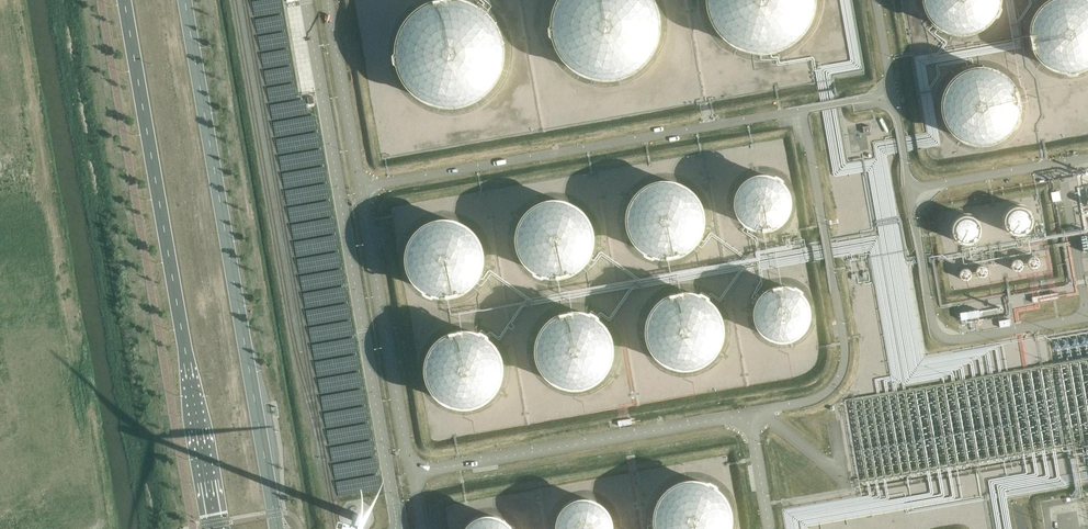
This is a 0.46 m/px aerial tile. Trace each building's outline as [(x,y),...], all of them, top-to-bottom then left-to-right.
[(436,1),(419,10),(405,23),(397,41),(396,55),(399,74),(409,91),(416,98),(433,107),(452,110),(469,107),(486,98),(499,84),(504,73),(507,54),(503,35),(498,24),(485,10),(467,1),(456,0),(443,0),(436,1)] [(554,11),(551,30),(554,50),(563,65),(578,78),(596,85),(607,86),(626,83),(643,73),(650,66),(660,49),(663,30),(657,6),(653,0),(559,0),(554,11)] [(709,6),(714,24),(720,34),(734,47),(760,56),(780,54),(797,46),(806,37),(817,21),(820,2),(820,0),(709,0),(709,6)] [(924,9),(930,22),(941,34),(954,40),(969,41),(980,38),(992,30),(1004,13),(1006,0),(923,0),(924,9)] [(1053,2),(1042,10),(1034,22),(1030,37),(1033,51),(1039,64),(1044,69),(1057,76),(1070,79),(1082,77),(1087,74),(1087,2),(1084,0),(1059,0),(1053,2)] [(993,64),(974,64),(961,69),(950,79),(944,91),(942,100),(944,115),(950,127),(955,134),(967,141),(981,144),(992,143),(1005,138),(1015,128),(1021,117),(1024,103),(1021,89),(1016,79),(1006,70),(993,64)] [(676,179),(661,178),(648,182),(637,190),(630,201),(627,214),(628,227),(634,239),(639,245),(651,253),(670,256),(683,252),(694,244),(702,232),(705,219),(704,205),(698,194),(689,185),(676,179)] [(772,179),(760,178),(751,181),(744,187),(739,196),(738,206),(740,215),(745,223),(750,228),(758,231),(768,232),(775,230),(783,225),(789,218),(792,208),(791,199),(788,190),(781,183),(772,179)] [(562,198),(545,198),(532,204),(522,213),(516,225),(514,240),(518,253),(530,268),(542,274),(560,275),(573,271),(584,262),(590,251),(593,237),(591,224),(585,213),(575,203),(562,198)] [(1016,204),(1013,205),(1008,207),(1005,211),(1003,216),(1002,221),(1004,226),(1007,230),(1012,233),(1017,234),(1023,234),(1029,230),(1032,225),(1033,220),(1032,215),(1030,210),(1026,206),(1021,204),(1016,204)] [(968,213),(963,213),(958,216),(954,219),(952,224),(951,230),(951,232),(953,237),(957,241),(961,243),(966,244),(971,243),(977,240),(980,236),(982,231),(981,223),(978,218),(974,215),(968,213)] [(451,217),(438,218),(426,223),(416,231),(410,243),(408,254),(409,267),(416,279),(422,286),(434,292),(453,293),(466,289),(476,280),(482,270),(485,257),(483,244),(475,230),(464,221),(451,217)] [(1027,263),(1029,265),(1032,267),(1036,267),(1039,264),(1040,261),(1039,258),(1036,256),(1033,255),(1030,255),(1028,257),(1027,260),(1027,263)] [(1011,266),(1013,268),(1016,270),(1020,270),(1023,267),(1024,264),(1023,261),(1020,258),(1017,258),(1014,258),(1012,260),(1011,263),(1011,266)] [(975,272),(977,275),(980,277),(984,276),(987,274),(988,270),(987,267),(984,265),(981,264),(978,265),(976,267),(975,269),(975,272)] [(959,275),(960,277),(963,279),(967,279),(970,276),(971,273),(970,270),(968,268),(965,267),(962,268),(960,269),(959,272),(959,275)] [(771,290),(766,293),(760,300),(757,309),(757,319),(760,328),(770,338),(779,341),(792,340),(800,336),(807,329),(809,324),(811,315),(809,306),(806,299),(800,292),(789,287),(780,287),(771,290)] [(685,291),(677,292),(664,298),(654,307),(647,325),(648,339),(656,355),(666,364),(685,370),(699,367),(711,361),(720,350),(725,334),(724,321),(718,308),(710,300),(698,293),(685,291)] [(584,312),(565,312),(553,317),(543,326),(537,338),(535,347),(537,361),(546,376),(557,384),(570,388),(583,387),(595,382),(605,373),(611,360),(613,347),(610,334),(605,327),(596,317),(584,312)] [(471,330),(454,331),(442,337),(432,346),(427,358),(425,370),(428,383),(436,395),(441,400),(453,405),(471,406),(483,402),(493,393),(501,377),(502,364),(498,351),(493,344),(483,335),(471,330)] [(844,402),(859,477),(866,476),(864,465),(872,450),(900,445),(905,472),(910,465),(916,468),(919,463),(926,467),(926,466),(1081,436),(1087,426),(1087,355),(844,402)] [(682,480),(671,486),(660,499),(656,512),(657,527),(658,528),(730,528),(732,520),(731,507),(726,495),(716,485),(700,479),(682,480)] [(582,498),(573,500),(565,506),(560,514),(557,522),(558,528),(613,528),(613,522),(610,513),(604,505),(600,502),(591,498),(582,498)] [(490,513),(480,515),(472,520),(465,528),(514,528),(511,523),(503,517),(490,513)]
